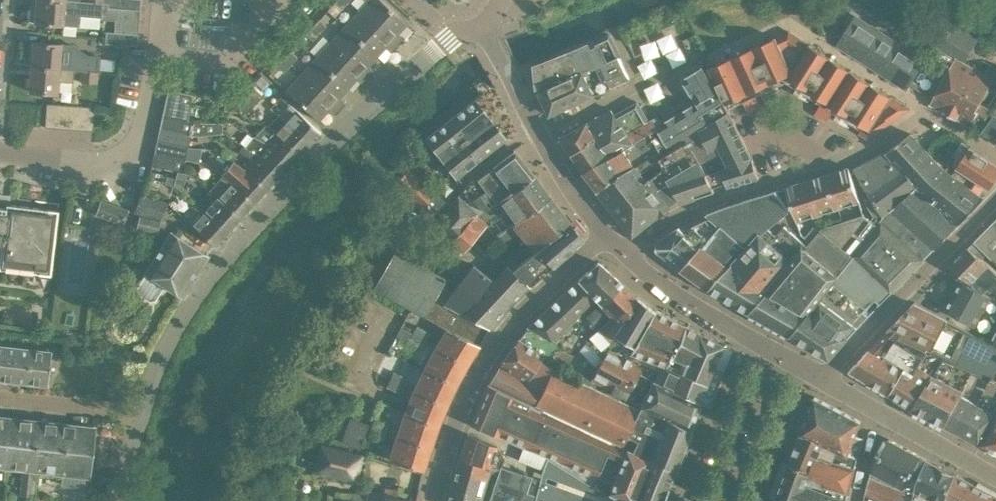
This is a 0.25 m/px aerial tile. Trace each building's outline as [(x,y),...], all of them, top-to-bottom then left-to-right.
[(106,19),(107,7),(107,3),(87,1),(87,0),(82,0),(37,0),(36,7),(32,9),(31,17),(35,20),(35,22),(77,25),(78,14),(101,16),(101,19),(102,19),(106,19)] [(107,7),(139,9),(140,0),(87,0),(87,1),(107,3),(107,7)] [(396,44),(401,38),(397,32),(405,23),(380,0),(368,0),(359,10),(396,44)] [(138,34),(139,9),(107,7),(106,19),(114,20),(114,31),(114,32),(138,34)] [(391,49),(396,44),(359,10),(344,26),(376,55),(384,46),(391,49)] [(312,26),(319,32),(326,25),(319,18),(312,26)] [(941,49),(955,57),(956,57),(964,62),(977,39),(940,18),(927,41),(941,49)] [(837,46),(906,89),(922,64),(854,20),(837,46)] [(319,32),(312,26),(305,33),(313,40),(319,32)] [(369,63),(376,55),(344,26),(330,42),(366,75),(371,70),(369,63)] [(114,32),(114,31),(106,31),(105,43),(137,45),(138,34),(114,32)] [(785,75),(789,31),(776,37),(774,38),(754,47),(753,47),(770,83),(786,76),(785,75)] [(805,94),(806,95),(831,57),(830,56),(830,57),(811,45),(812,45),(810,44),(789,31),(785,75),(806,88),(803,92),(805,94)] [(567,54),(537,66),(537,70),(535,70),(536,76),(538,76),(538,80),(536,80),(537,86),(539,86),(539,88),(541,92),(572,78),(572,77),(602,64),(620,56),(610,35),(572,53),(567,54)] [(32,67),(75,70),(82,70),(98,72),(99,56),(87,55),(73,45),(62,44),(62,43),(34,41),(34,44),(30,44),(29,55),(33,55),(32,67)] [(362,81),(366,75),(330,42),(315,58),(348,87),(355,79),(362,81)] [(748,93),(770,83),(753,47),(752,48),(733,57),(732,57),(731,57),(748,93)] [(283,57),(290,64),(297,57),(290,50),(283,57)] [(620,56),(602,64),(612,86),(630,78),(620,56)] [(290,64),(283,57),(276,65),(283,71),(290,64)] [(750,98),(748,93),(731,57),(730,58),(731,58),(711,67),(709,68),(726,104),(742,96),(748,111),(755,108),(750,98)] [(811,92),(830,103),(851,70),(850,69),(831,58),(832,57),(831,57),(806,95),(808,96),(811,92)] [(981,101),(989,88),(988,88),(994,78),(985,74),(964,62),(956,57),(955,57),(930,104),(944,112),(956,118),(969,125),(978,110),(975,109),(980,101),(981,101)] [(340,95),(348,87),(315,58),(301,73),(338,107),(343,102),(340,95)] [(541,92),(540,92),(550,116),(612,87),(612,86),(602,64),(572,77),(572,78),(541,92)] [(991,64),(985,74),(994,78),(995,79),(995,67),(991,64)] [(697,101),(661,123),(657,117),(651,120),(667,146),(667,147),(685,136),(729,111),(725,104),(705,70),(702,65),(683,76),(697,101)] [(75,70),(32,67),(30,91),(59,93),(59,81),(74,83),(75,70)] [(97,83),(98,72),(82,70),(81,82),(97,83)] [(852,70),(851,70),(830,103),(850,116),(871,83),(870,82),(852,71),(852,70)] [(338,107),(301,73),(286,90),(318,119),(326,110),(332,113),(338,107)] [(994,78),(988,88),(989,88),(995,93),(995,79),(994,78)] [(882,112),(886,105),(892,96),(872,83),(871,83),(850,116),(864,125),(871,129),(877,119),(882,112)] [(162,114),(188,119),(193,94),(168,88),(162,114)] [(246,91),(240,98),(239,112),(244,116),(257,102),(246,91)] [(995,116),(995,94),(988,106),(981,101),(980,101),(975,109),(978,110),(989,116),(990,113),(995,116)] [(757,95),(750,98),(755,108),(761,105),(757,95)] [(900,101),(892,96),(886,105),(894,110),(900,101)] [(489,118),(474,99),(425,138),(456,177),(505,138),(489,118)] [(910,108),(900,101),(894,110),(901,115),(910,108)] [(45,127),(93,130),(95,106),(46,102),(45,127)] [(648,122),(649,121),(638,102),(615,115),(620,123),(571,151),(586,172),(624,148),(641,140),(653,132),(648,122)] [(815,113),(821,117),(827,107),(821,104),(815,113)] [(886,105),(882,112),(894,120),(901,115),(894,110),(886,105)] [(827,107),(821,117),(827,121),(833,111),(827,107)] [(285,123),(310,146),(324,130),(299,108),(285,123)] [(561,137),(571,151),(620,123),(615,115),(612,109),(562,137),(561,137)] [(989,116),(978,110),(969,125),(970,125),(971,125),(974,127),(990,137),(991,136),(995,139),(995,126),(986,120),(989,116)] [(685,136),(696,156),(717,144),(729,167),(721,169),(727,187),(759,177),(753,159),(735,123),(729,111),(685,136)] [(882,112),(877,119),(886,125),(894,120),(882,112)] [(162,114),(159,127),(191,133),(199,135),(223,133),(223,122),(201,122),(194,121),(188,119),(162,114)] [(310,146),(285,123),(277,116),(268,126),(300,156),(310,146)] [(871,129),(874,132),(875,131),(876,132),(886,125),(877,119),(871,129)] [(590,177),(599,189),(667,146),(651,120),(649,121),(648,122),(653,132),(641,140),(624,148),(586,172),(587,173),(588,172),(591,176),(590,177)] [(291,166),(300,156),(268,126),(266,125),(261,130),(270,138),(266,143),(265,143),(291,166)] [(874,132),(871,129),(864,125),(861,130),(859,133),(868,138),(872,134),(874,132)] [(191,133),(159,127),(156,141),(188,146),(191,133)] [(984,197),(979,193),(952,174),(941,166),(911,133),(899,142),(900,143),(888,152),(921,189),(959,223),(984,197)] [(255,136),(245,147),(255,153),(281,177),(291,166),(265,143),(255,136)] [(684,202),(714,192),(710,179),(696,156),(685,136),(667,147),(667,146),(599,189),(632,230),(636,231),(652,219),(652,220),(681,197),(684,202)] [(188,146),(156,141),(154,153),(185,158),(188,146)] [(268,191),(281,177),(255,153),(245,147),(243,146),(240,152),(252,159),(243,168),(268,191)] [(979,193),(984,185),(990,189),(995,179),(995,162),(970,146),(957,167),(952,174),(979,193)] [(462,189),(483,210),(498,199),(510,191),(511,192),(533,175),(533,174),(514,150),(514,151),(514,150),(513,151),(511,153),(492,167),(462,189)] [(838,276),(792,335),(793,336),(794,335),(806,342),(806,343),(808,345),(809,343),(816,347),(814,349),(817,350),(818,349),(828,355),(827,356),(830,358),(833,355),(831,354),(837,348),(838,349),(859,325),(891,292),(893,291),(892,291),(924,259),(924,260),(925,258),(938,245),(937,244),(942,239),(943,240),(959,223),(921,189),(888,152),(887,151),(884,152),(885,153),(871,160),(870,160),(869,160),(870,161),(856,168),(856,167),(853,168),(871,198),(879,209),(882,215),(876,223),(835,274),(838,276)] [(154,153),(151,165),(177,171),(183,172),(185,158),(154,153)] [(255,205),(268,191),(243,168),(233,161),(222,174),(223,175),(222,176),(229,182),(255,205)] [(828,174),(839,208),(860,201),(849,167),(828,174)] [(409,168),(392,186),(433,223),(449,205),(409,168)] [(187,173),(183,172),(177,171),(173,184),(181,191),(187,173)] [(818,215),(839,208),(828,174),(807,180),(818,215)] [(505,209),(515,222),(527,212),(528,213),(549,197),(549,196),(539,184),(538,184),(536,181),(537,180),(533,175),(534,175),(533,175),(511,192),(510,191),(498,199),(483,210),(477,215),(487,224),(505,209)] [(222,176),(210,190),(229,207),(242,219),(255,205),(229,182),(222,176)] [(818,215),(807,180),(786,187),(797,221),(818,215)] [(210,190),(198,204),(229,233),(242,219),(229,207),(210,190)] [(708,287),(710,289),(740,257),(768,227),(782,217),(781,217),(789,210),(776,190),(731,204),(720,208),(707,213),(706,214),(721,227),(709,240),(701,249),(700,248),(682,268),(684,269),(685,268),(689,271),(688,272),(689,273),(690,272),(693,274),(692,275),(694,277),(695,275),(699,278),(698,279),(700,281),(701,279),(704,282),(703,283),(704,284),(705,283),(709,285),(708,287)] [(141,194),(134,211),(160,221),(166,204),(141,194)] [(0,195),(0,267),(38,272),(50,273),(51,267),(58,209),(59,202),(0,195)] [(463,250),(476,236),(481,230),(485,226),(487,224),(477,215),(457,196),(449,205),(433,223),(463,250)] [(519,252),(524,258),(533,251),(534,252),(570,222),(560,210),(557,207),(554,203),(551,200),(552,200),(549,197),(528,213),(527,212),(515,222),(496,237),(501,243),(516,231),(528,244),(519,252)] [(865,201),(872,213),(879,209),(871,198),(865,201)] [(128,222),(130,204),(101,199),(98,217),(128,222)] [(229,233),(198,204),(185,219),(216,247),(229,233)] [(874,216),(871,220),(876,223),(882,215),(879,209),(872,213),(874,216)] [(721,227),(706,214),(680,227),(680,226),(658,241),(657,241),(658,250),(682,268),(700,248),(701,249),(709,240),(721,227)] [(770,289),(750,311),(766,320),(772,324),(792,335),(838,276),(835,274),(876,223),(871,220),(864,214),(822,228),(819,231),(810,242),(807,245),(792,262),(769,288),(770,289)] [(138,229),(159,233),(162,221),(140,217),(138,229)] [(975,253),(981,247),(995,262),(995,219),(974,241),(969,247),(975,253)] [(524,258),(517,264),(510,270),(527,286),(580,241),(580,235),(580,234),(579,235),(573,227),(573,226),(572,226),(570,223),(570,222),(534,252),(533,251),(524,258)] [(740,257),(710,289),(750,311),(770,289),(769,288),(792,262),(807,245),(785,226),(776,235),(768,227),(740,257)] [(814,226),(805,237),(810,242),(819,231),(814,226)] [(491,240),(481,230),(476,236),(485,246),(491,240)] [(182,297),(209,255),(171,231),(136,285),(137,291),(148,298),(155,298),(163,285),(182,297)] [(968,247),(949,265),(960,274),(964,277),(983,292),(995,279),(995,271),(988,263),(975,253),(969,247),(968,247)] [(447,329),(479,344),(488,327),(489,327),(490,326),(498,317),(499,316),(502,312),(502,313),(503,311),(513,301),(514,299),(493,282),(493,281),(492,280),(473,264),(452,292),(442,286),(446,279),(396,250),(384,270),(357,254),(347,271),(374,288),(421,314),(447,329)] [(505,266),(510,270),(517,264),(512,258),(505,266)] [(584,340),(586,341),(601,325),(611,314),(600,301),(621,283),(597,262),(578,279),(568,289),(566,290),(567,290),(558,298),(557,299),(557,300),(550,307),(549,306),(548,307),(548,308),(539,316),(538,317),(530,326),(529,325),(528,326),(528,327),(527,328),(550,342),(550,341),(560,347),(572,354),(584,340)] [(964,277),(960,274),(957,279),(961,281),(946,309),(974,325),(990,296),(983,292),(964,277)] [(586,341),(601,358),(605,352),(603,350),(611,335),(636,296),(634,295),(633,295),(624,286),(621,283),(600,301),(611,314),(601,325),(586,341)] [(636,297),(636,296),(611,335),(603,350),(605,352),(601,358),(596,366),(589,378),(597,383),(611,390),(613,385),(630,392),(638,371),(640,366),(642,367),(647,358),(655,361),(665,365),(684,325),(666,316),(654,309),(642,301),(643,300),(637,296),(636,297)] [(972,372),(981,376),(989,381),(992,376),(994,377),(995,378),(995,344),(914,303),(913,303),(895,321),(884,333),(865,353),(850,369),(875,384),(889,393),(903,370),(913,375),(920,364),(923,360),(924,358),(929,350),(930,351),(943,358),(972,372)] [(430,333),(416,325),(412,332),(426,340),(430,333)] [(699,333),(684,325),(665,365),(655,361),(647,358),(642,367),(640,366),(638,371),(652,380),(652,379),(656,382),(698,402),(709,406),(722,372),(712,368),(716,360),(715,360),(716,355),(717,356),(718,354),(717,354),(719,350),(720,349),(719,349),(717,344),(718,343),(717,342),(717,343),(712,341),(712,340),(711,339),(710,340),(705,337),(706,336),(704,335),(703,336),(699,334),(699,333)] [(525,382),(528,377),(543,355),(553,360),(560,347),(550,341),(550,342),(527,328),(518,339),(511,349),(500,365),(525,382)] [(447,329),(436,346),(467,363),(479,344),(447,329)] [(426,340),(412,332),(407,340),(421,348),(426,340)] [(45,383),(49,349),(0,343),(0,378),(45,383)] [(436,346),(426,364),(458,381),(467,364),(467,363),(436,346)] [(567,367),(573,355),(572,354),(560,347),(553,360),(567,367)] [(889,393),(912,408),(926,384),(933,373),(934,373),(943,358),(930,351),(929,350),(924,358),(923,360),(920,364),(913,375),(903,370),(889,393)] [(931,417),(946,425),(972,372),(943,358),(934,373),(933,373),(926,384),(912,408),(931,417)] [(424,368),(417,382),(450,398),(456,384),(458,381),(426,364),(424,368)] [(543,387),(528,377),(525,382),(500,365),(488,384),(534,406),(535,405),(543,409),(542,409),(542,410),(598,436),(622,446),(626,448),(631,451),(649,458),(673,469),(675,465),(677,460),(683,445),(688,432),(689,430),(666,419),(640,406),(619,396),(617,399),(552,368),(543,387)] [(404,386),(407,378),(394,371),(390,379),(404,386)] [(619,395),(619,396),(640,406),(666,419),(689,430),(690,426),(693,427),(695,421),(692,420),(696,412),(698,413),(700,406),(698,405),(699,403),(698,403),(698,402),(656,382),(652,379),(652,380),(638,371),(630,392),(613,385),(611,390),(619,395)] [(994,377),(992,376),(989,381),(981,376),(972,372),(946,425),(971,438),(971,439),(980,444),(981,443),(987,447),(989,448),(990,447),(995,450),(995,378),(994,377)] [(400,393),(404,386),(390,379),(386,387),(400,393)] [(414,390),(410,398),(407,406),(405,412),(437,426),(437,425),(438,425),(440,420),(442,415),(447,404),(450,398),(417,382),(414,390)] [(542,409),(543,409),(535,405),(534,406),(488,384),(471,426),(523,447),(522,448),(546,457),(547,458),(547,457),(582,478),(582,479),(598,489),(608,493),(627,500),(632,500),(633,500),(662,500),(663,498),(664,495),(666,495),(667,491),(666,491),(667,487),(668,485),(666,484),(665,487),(661,485),(667,468),(671,470),(670,472),(672,473),(673,471),(674,469),(673,469),(649,458),(631,451),(626,448),(622,446),(598,436),(542,410),(542,409)] [(861,420),(815,396),(812,404),(802,433),(849,454),(858,458),(863,438),(856,435),(861,420)] [(430,448),(438,425),(437,425),(437,426),(405,412),(400,424),(396,435),(430,448)] [(5,465),(10,416),(0,415),(0,465),(5,465)] [(41,419),(10,416),(5,465),(35,469),(41,419)] [(371,427),(385,431),(387,423),(373,418),(371,427)] [(93,425),(41,419),(35,469),(63,472),(62,482),(84,484),(85,475),(88,476),(93,425)] [(359,446),(363,433),(366,425),(350,419),(342,440),(343,441),(343,443),(346,445),(347,442),(359,446)] [(371,427),(368,435),(382,440),(385,431),(371,427)] [(459,457),(459,458),(498,469),(499,466),(500,466),(504,457),(495,446),(467,433),(459,457)] [(849,454),(802,433),(797,445),(791,461),(790,463),(810,471),(809,477),(849,492),(856,465),(858,458),(849,454)] [(389,459),(404,464),(423,470),(430,448),(396,435),(389,459)] [(914,489),(918,479),(918,478),(926,459),(921,456),(922,456),(907,448),(907,449),(903,447),(903,446),(889,438),(887,441),(883,439),(875,455),(868,478),(869,478),(902,491),(897,500),(911,500),(912,499),(913,495),(914,489)] [(354,480),(360,456),(321,446),(315,469),(354,480)] [(543,469),(547,458),(546,457),(522,448),(518,459),(543,469)] [(447,500),(480,500),(488,472),(496,475),(498,469),(459,458),(447,500)] [(608,493),(598,489),(582,479),(547,458),(543,469),(536,495),(534,500),(627,500),(608,493)] [(926,459),(918,478),(918,479),(914,489),(913,495),(912,499),(917,500),(944,500),(956,474),(926,459)] [(777,499),(782,500),(847,500),(849,492),(809,477),(810,471),(790,463),(786,472),(781,486),(777,499)] [(536,495),(526,492),(532,476),(500,466),(499,466),(498,469),(496,475),(488,500),(534,500),(536,495)] [(974,484),(972,483),(958,476),(958,475),(956,474),(956,475),(956,474),(944,500),(966,500),(974,484)] [(886,500),(897,500),(902,491),(869,478),(865,493),(864,500),(886,500)] [(974,484),(966,500),(995,500),(995,496),(974,484)] [(396,498),(397,490),(384,487),(382,498),(352,493),(351,500),(410,500),(396,498)]
